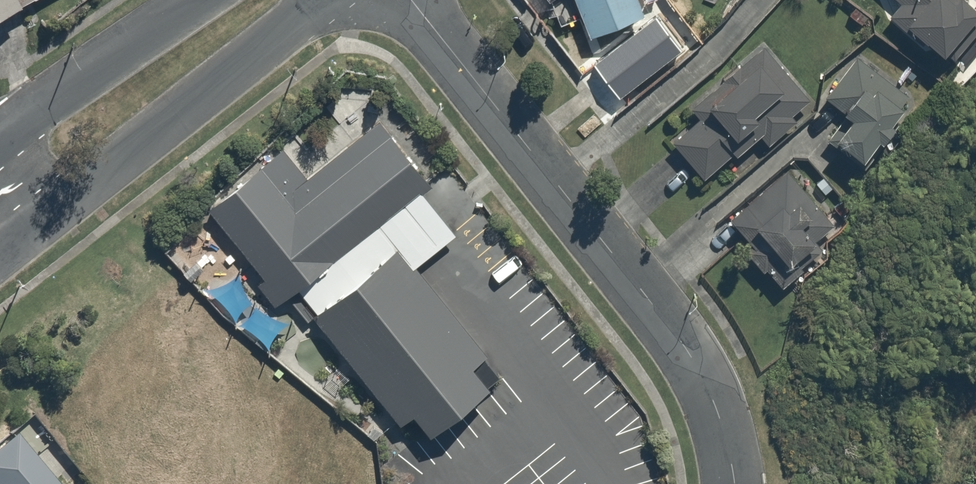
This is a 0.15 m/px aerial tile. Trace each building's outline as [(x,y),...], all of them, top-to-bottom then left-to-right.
[(31,0),(0,0),(0,16),(31,0)] [(581,1),(591,38),(614,32),(618,45),(648,37),(656,35),(647,0),(580,0),(581,1)] [(886,21),(905,38),(912,30),(951,63),(975,34),(975,4),(971,0),(896,0),(901,4),(886,21)] [(666,61),(648,37),(605,69),(623,94),(666,61)] [(813,101),(767,47),(688,114),(698,125),(676,144),(704,177),(737,150),(745,161),(771,139),(775,144),(804,120),(798,114),(813,101)] [(924,101),(851,51),(819,99),(850,120),(837,139),(878,167),(924,101)] [(284,147),(208,208),(265,278),(257,284),(275,306),(288,296),(308,320),(314,316),(401,424),(414,414),(430,434),(491,386),(489,384),(500,376),(484,356),(488,354),(414,270),(456,237),(453,233),(423,192),(432,185),(379,120),(308,177),(284,147)] [(836,226),(788,169),(732,217),(745,232),(731,244),(765,285),(836,226)] [(28,422),(0,445),(0,483),(78,483),(28,422)]
